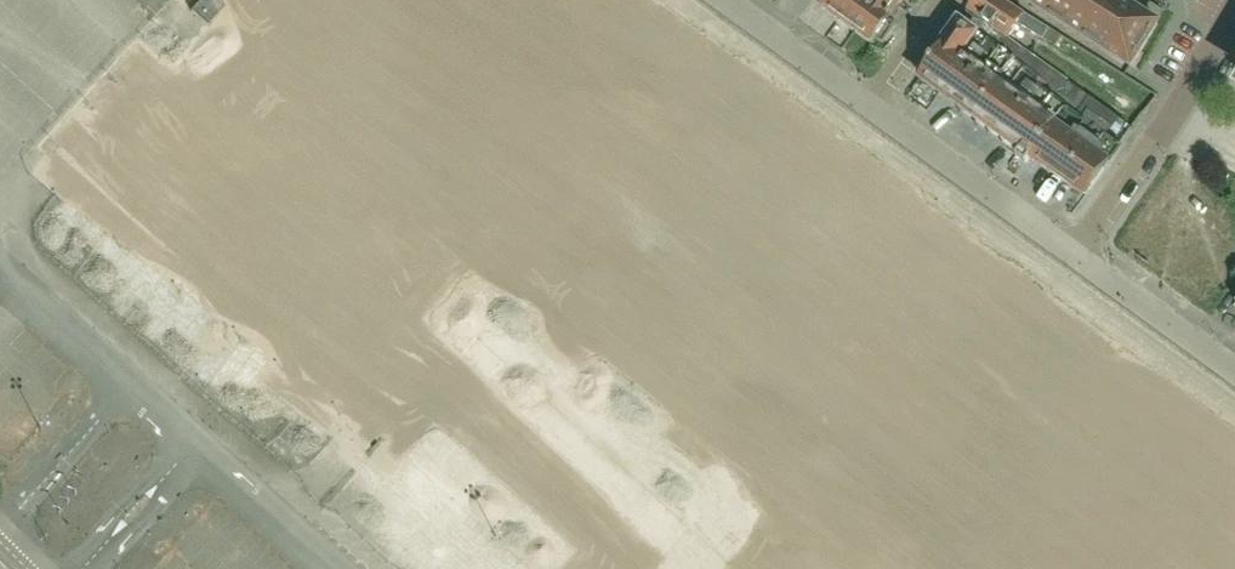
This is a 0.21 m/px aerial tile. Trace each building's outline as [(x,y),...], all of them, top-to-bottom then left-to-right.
[(824,4),(822,7),(821,6),(820,8),(821,8),(820,9),(822,10),(822,9),(838,20),(837,21),(839,22),(839,21),(855,32),(854,33),(856,34),(856,33),(872,44),(871,45),(872,46),(873,45),(874,46),(875,44),(874,44),(876,41),(883,45),(897,27),(890,21),(892,19),(893,19),(901,8),(898,7),(903,0),(817,0),(824,4)] [(1000,0),(975,0),(967,11),(1008,39),(1018,25),(1042,41),(1048,31),(1000,0)] [(1131,68),(1157,26),(1117,0),(1023,0),(1131,68)] [(975,118),(1014,63),(959,23),(919,78),(975,118)] [(1026,164),(1030,157),(1064,109),(1078,90),(1068,83),(1056,100),(1030,81),(1033,77),(1014,63),(975,118),(1021,151),(1016,157),(1026,164)] [(1108,164),(1119,149),(1102,137),(1108,129),(1088,115),(1083,122),(1064,109),(1030,157),(1086,197),(1109,164),(1108,164)] [(250,405),(259,394),(245,382),(236,393),(250,405)]
